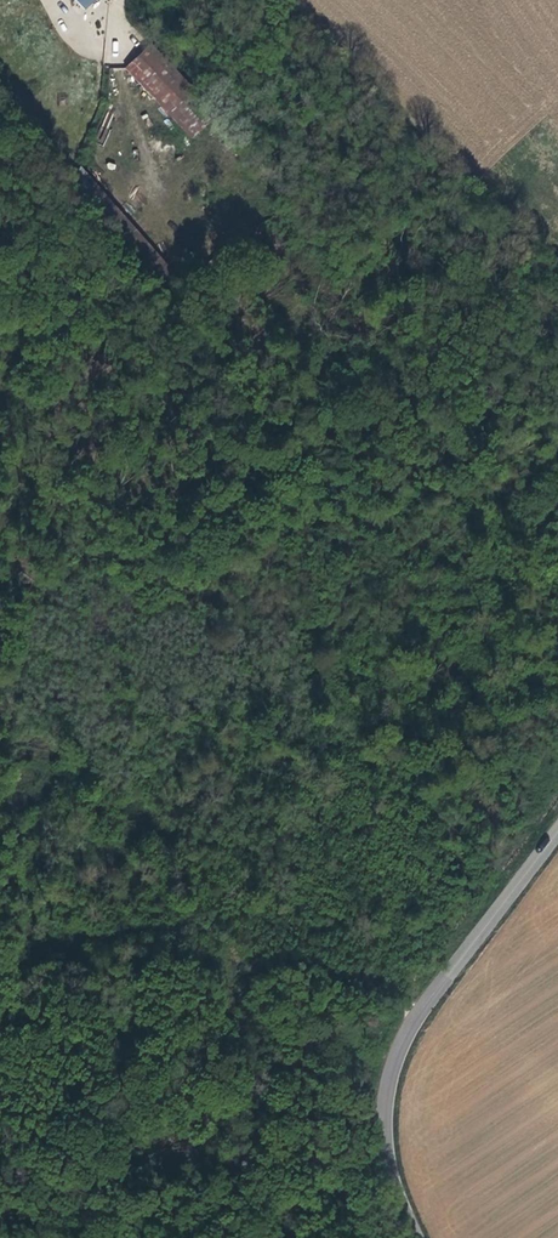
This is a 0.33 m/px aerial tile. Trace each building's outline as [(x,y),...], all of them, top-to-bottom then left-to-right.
[(205,109),(138,39),(116,61),(183,132),(205,109)] [(179,281),(72,157),(64,185),(146,288),(157,301),(179,281)]
